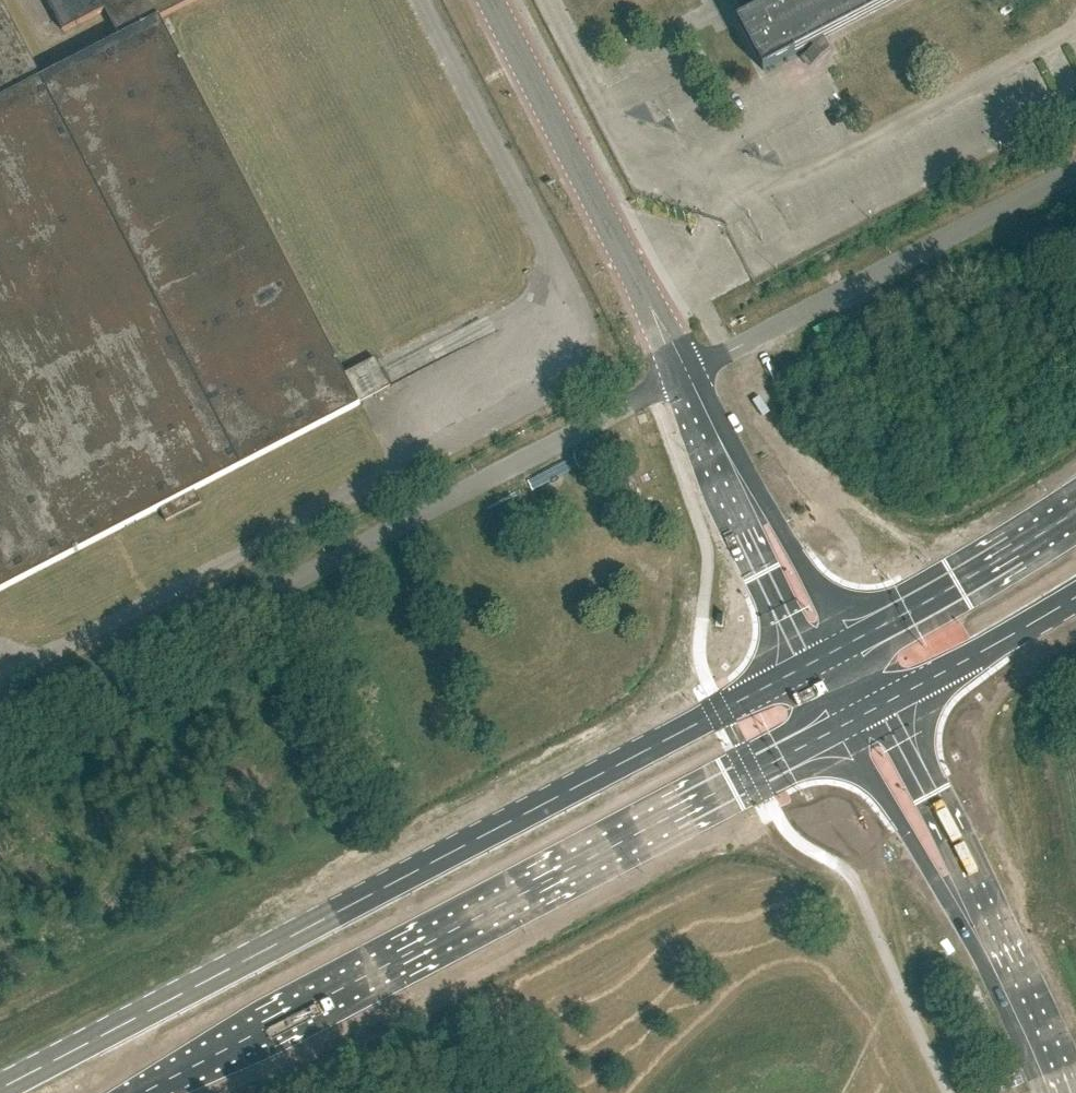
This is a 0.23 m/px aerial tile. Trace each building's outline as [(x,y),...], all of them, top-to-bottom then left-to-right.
[(160,509),(166,522),(201,503),(195,490),(360,405),(357,399),(389,383),(374,354),(342,370),(160,19),(197,0),(47,0),(64,32),(106,11),(120,38),(43,79),(2,0),(0,0),(0,592),(160,509)] [(745,20),(741,22),(765,68),(895,0),(735,0),(745,20)]
